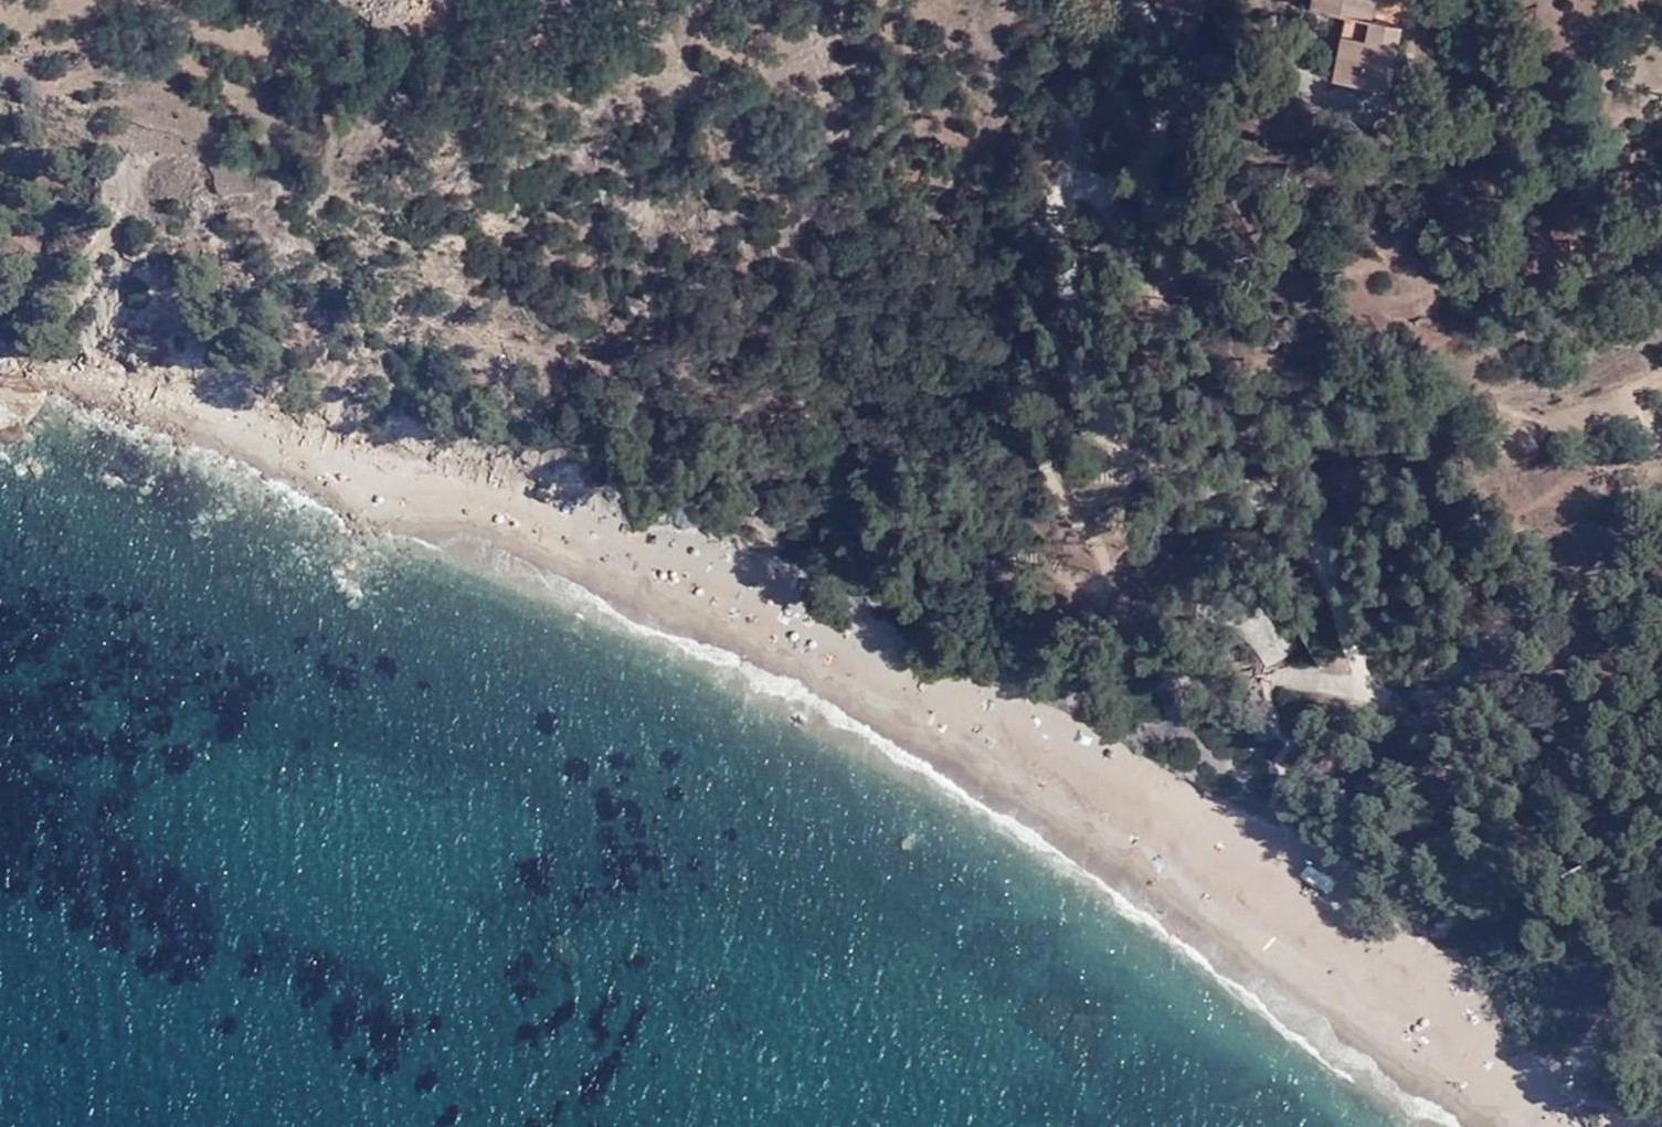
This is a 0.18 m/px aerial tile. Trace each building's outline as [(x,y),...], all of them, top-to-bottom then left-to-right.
[(1197,0),(1170,0),(1192,10),(1197,0)] [(1399,27),(1371,21),(1375,0),(1317,0),(1315,10),(1344,16),(1331,79),(1386,91),(1399,27)]
